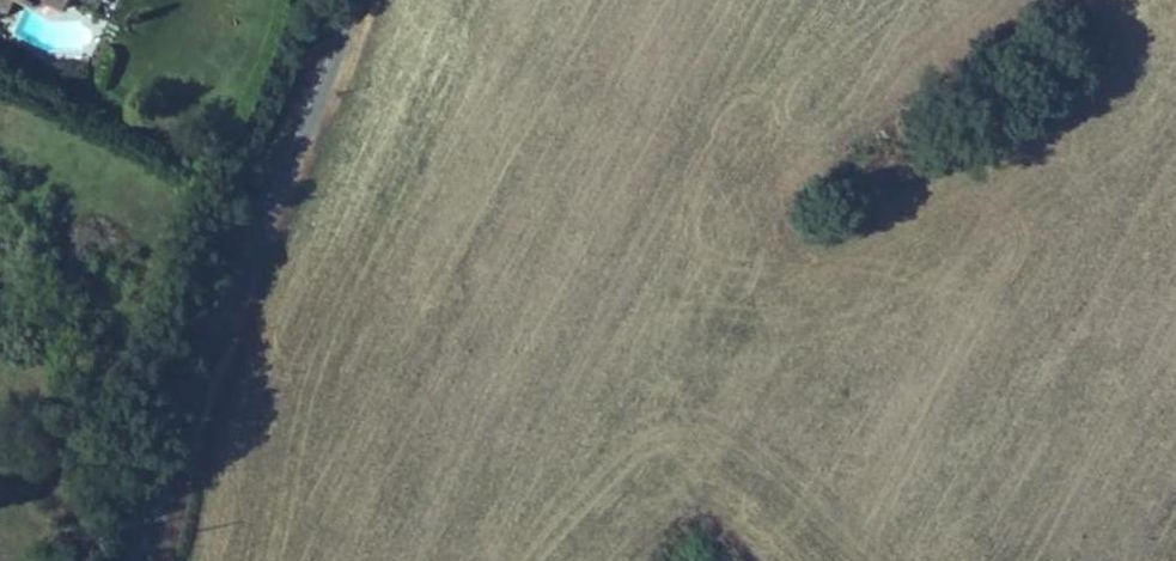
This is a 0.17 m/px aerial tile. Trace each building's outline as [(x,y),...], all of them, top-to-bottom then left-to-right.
[(14,0),(0,0),(0,8),(8,12),(14,0)] [(35,6),(50,1),(65,8),(69,0),(22,0),(35,6)]
